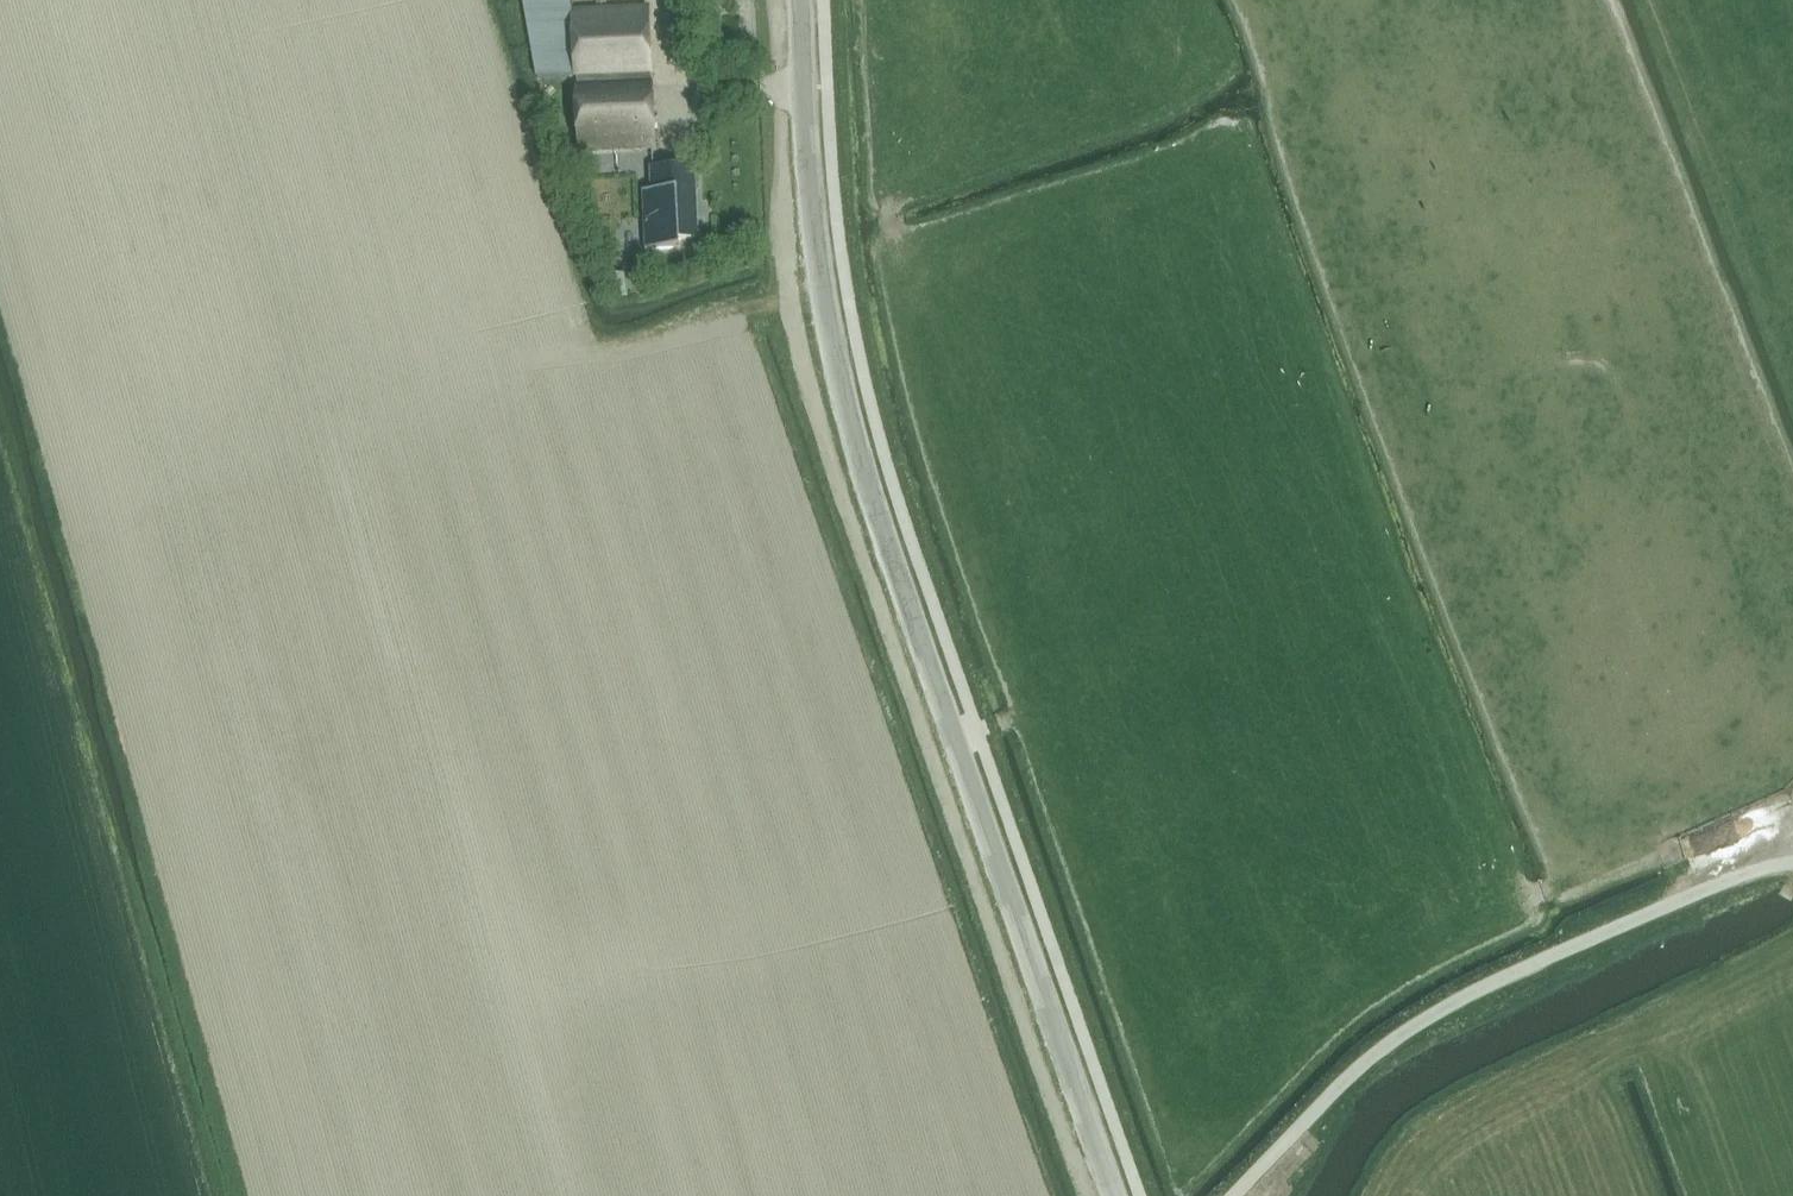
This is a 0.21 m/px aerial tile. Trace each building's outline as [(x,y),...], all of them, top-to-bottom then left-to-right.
[(528,61),(537,60),(538,79),(546,78),(547,102),(556,102),(558,143),(565,143),(567,176),(587,175),(586,152),(656,149),(653,86),(652,87),(651,73),(653,73),(650,8),(573,12),(576,76),(559,77),(559,58),(552,59),(550,0),(525,0),(528,61)] [(692,13),(710,12),(709,0),(707,0),(691,1),(692,13)] [(652,168),(653,191),(643,192),(646,250),(680,248),(680,240),(699,239),(695,166),(652,168)] [(624,277),(610,279),(613,298),(627,296),(624,277)]
